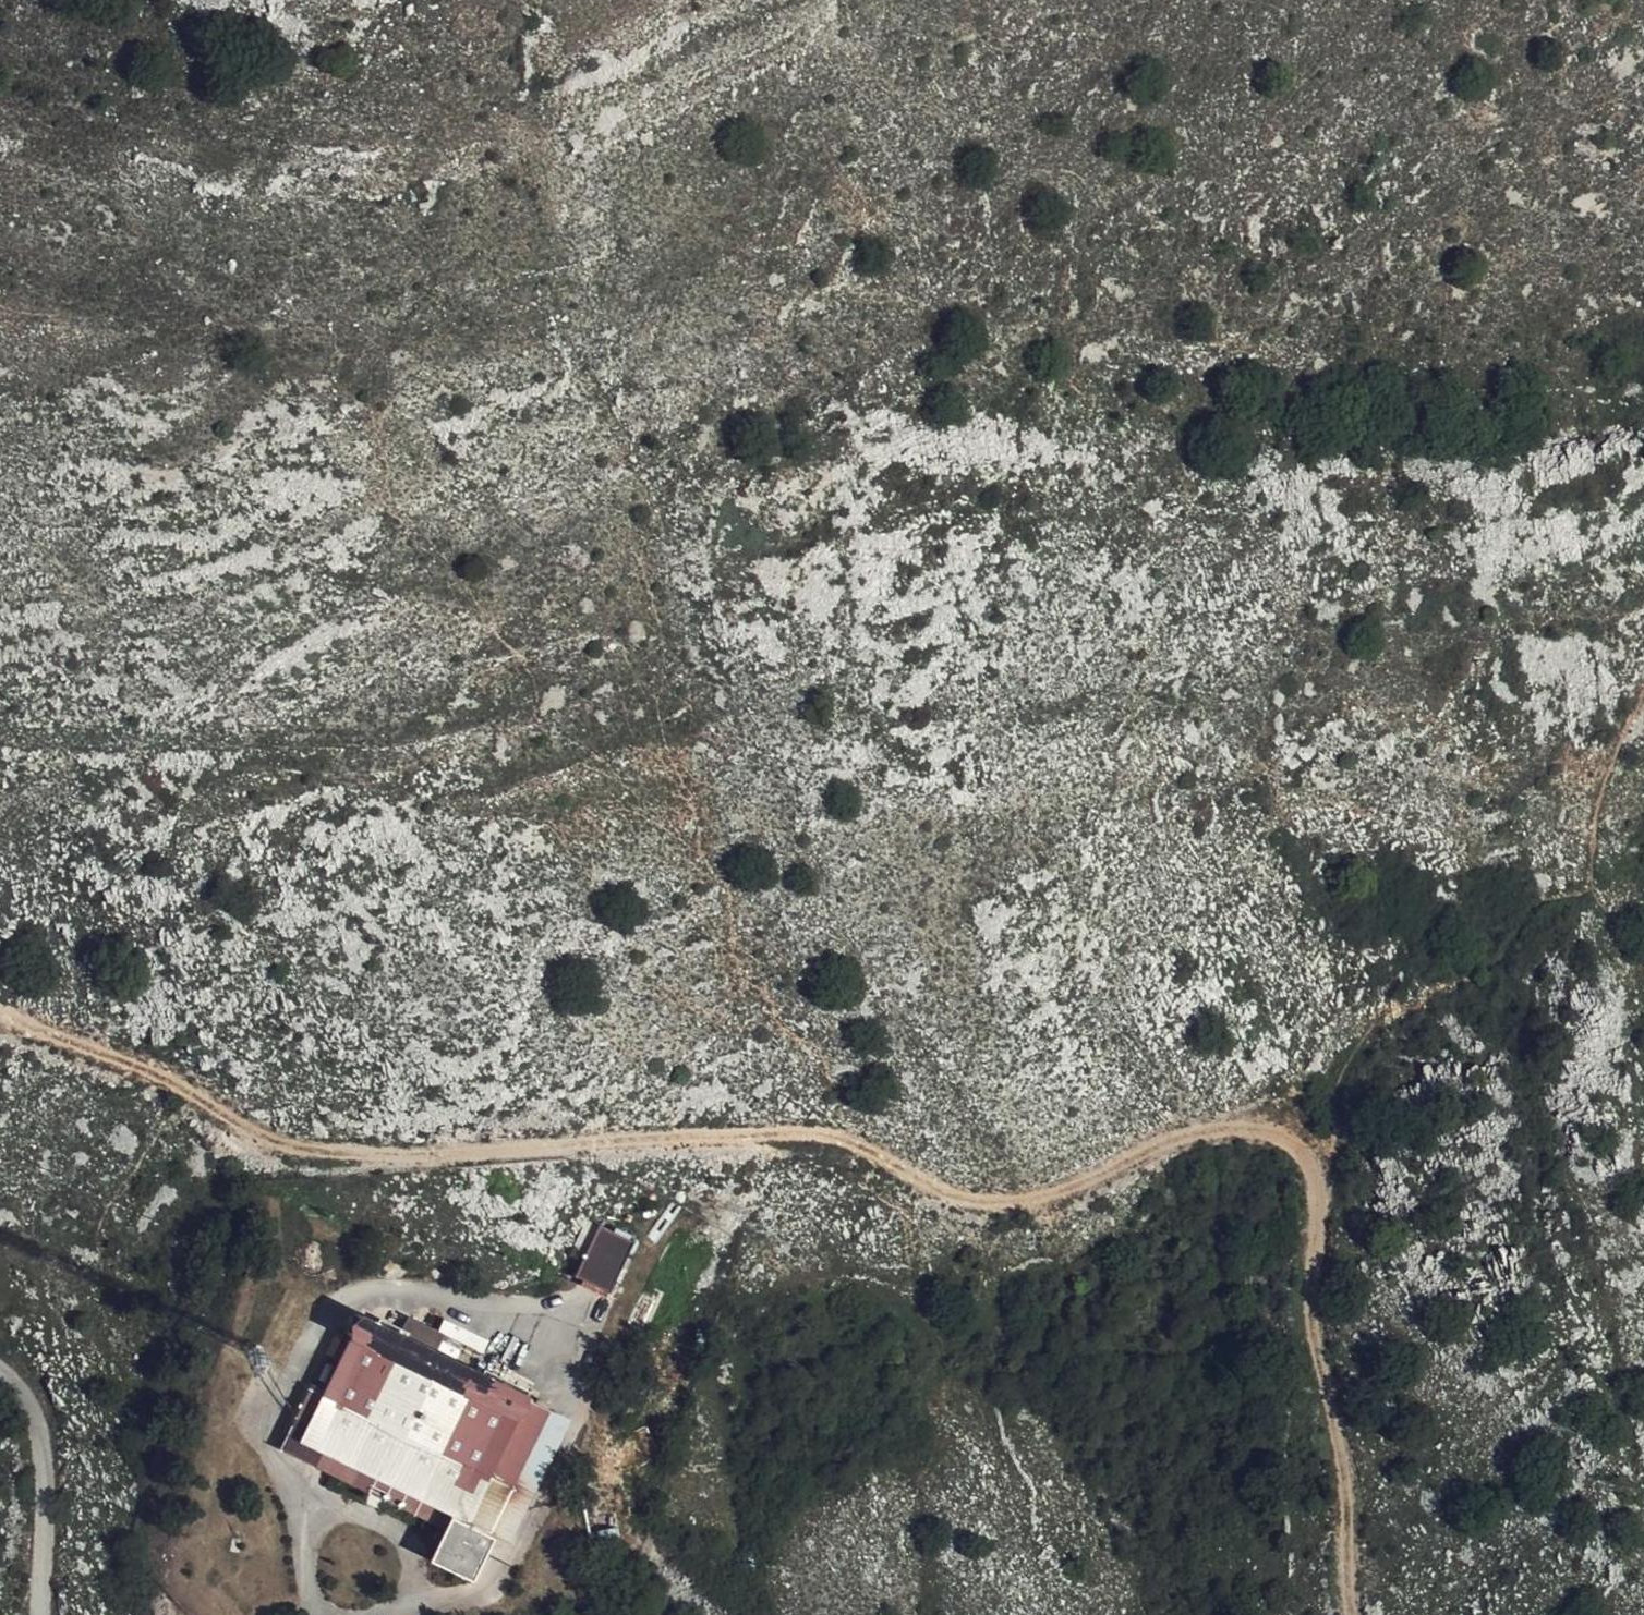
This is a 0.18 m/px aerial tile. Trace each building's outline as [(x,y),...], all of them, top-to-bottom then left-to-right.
[(563,1252),(580,1261),(597,1228),(579,1219),(563,1252)] [(629,1244),(597,1228),(580,1261),(573,1275),(605,1290),(629,1244)] [(508,1541),(570,1422),(366,1311),(322,1398),(304,1389),(266,1460),(337,1501),(354,1470),(376,1483),(362,1509),(419,1542),(409,1562),(459,1589),(490,1532),(508,1541)]
